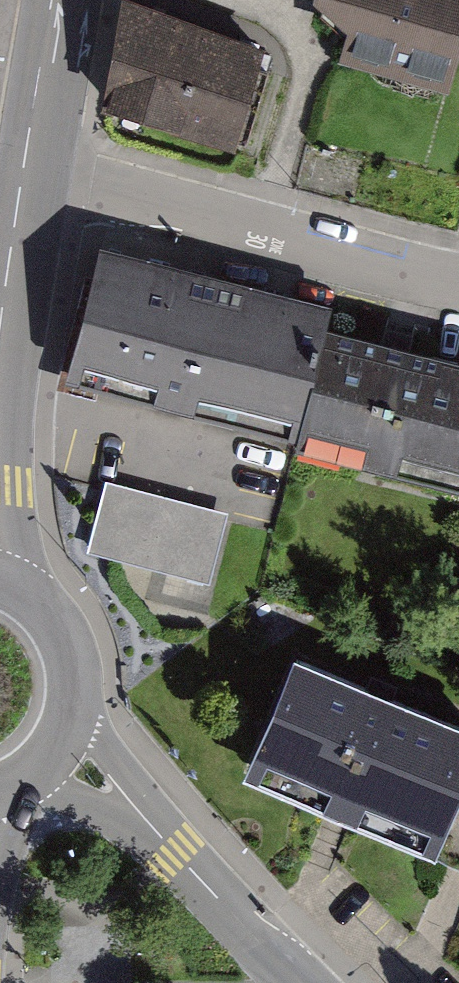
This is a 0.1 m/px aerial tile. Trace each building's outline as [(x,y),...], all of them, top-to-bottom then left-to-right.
[(236,0),(129,0),(111,126),(245,162),(271,14),(236,0)] [(311,12),(352,32),(341,63),(446,94),(458,52),(458,0),(316,0),(311,12)] [(329,293),(97,232),(60,372),(291,434),(325,307),(329,293)] [(325,307),(291,434),(458,471),(458,345),(325,307)] [(107,483),(89,554),(209,586),(228,515),(107,483)] [(458,822),(458,730),(295,662),(252,765),(449,846),(458,822)]
